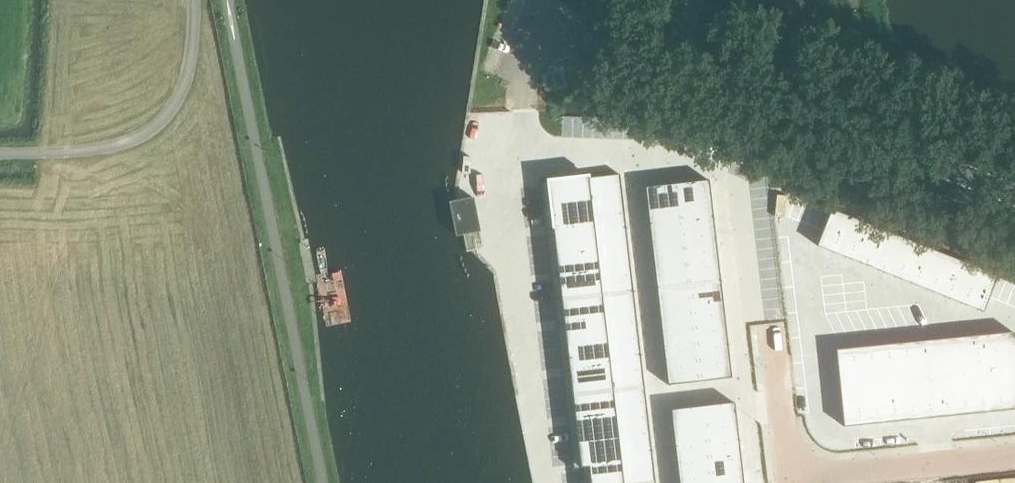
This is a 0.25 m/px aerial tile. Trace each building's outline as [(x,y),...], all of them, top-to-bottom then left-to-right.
[(547,76),(549,87),(564,85),(562,73),(547,76)] [(589,176),(588,176),(589,184),(621,181),(620,174),(590,178),(589,176)] [(588,176),(540,181),(543,206),(591,200),(589,184),(588,176)] [(710,180),(678,184),(679,190),(710,186),(710,180)] [(621,181),(589,184),(591,200),(623,196),(621,181)] [(678,184),(646,187),(649,210),(680,206),(679,190),(678,184)] [(710,186),(679,190),(680,206),(712,202),(710,186)] [(623,196),(591,200),(593,216),(625,212),(623,196)] [(451,202),(457,236),(464,234),(481,231),(474,197),(455,201),(451,202)] [(591,200),(543,206),(546,229),(594,224),(593,216),(591,200)] [(712,202),(680,206),(682,222),(714,218),(712,202)] [(680,206),(649,210),(650,225),(682,222),(680,206)] [(832,211),(818,246),(835,253),(849,217),(832,211)] [(625,212),(593,216),(594,224),(595,232),(627,228),(625,212)] [(849,217),(835,253),(852,259),(866,224),(849,217)] [(714,218),(682,222),(684,238),(716,234),(714,218)] [(682,222),(650,225),(652,241),(684,238),(682,222)] [(594,224),(546,229),(549,253),(597,248),(595,232),(594,224)] [(866,224),(852,259),(868,266),(882,230),(866,224)] [(627,228),(595,232),(597,248),(628,244),(627,228)] [(882,230),(868,266),(885,273),(899,237),(882,230)] [(716,234),(684,238),(686,254),(718,250),(716,234)] [(899,237),(885,273),(901,279),(915,243),(899,237)] [(684,238),(652,241),(654,257),(686,254),(684,238)] [(915,243),(901,279),(918,286),(932,250),(915,243)] [(628,244),(597,248),(598,264),(630,260),(628,244)] [(597,248),(549,253),(551,277),(599,272),(598,264),(597,248)] [(718,250),(686,254),(688,269),(720,266),(718,250)] [(932,250),(918,286),(934,292),(948,256),(932,250)] [(686,254),(654,257),(656,273),(688,269),(686,254)] [(948,256),(934,292),(951,299),(965,263),(948,256)] [(630,260),(598,264),(599,272),(600,280),(632,276),(630,260)] [(965,263),(951,299),(967,305),(981,270),(965,263)] [(720,266),(688,269),(690,285),(721,282),(720,266)] [(688,269),(656,273),(658,289),(690,285),(688,269)] [(981,270),(967,305),(984,312),(998,276),(981,270)] [(599,272),(551,277),(554,301),(602,295),(600,280),(599,272)] [(632,276),(600,280),(602,295),(634,292),(632,276)] [(721,282),(690,285),(691,301),(723,298),(721,282)] [(690,285),(658,289),(660,305),(691,301),(690,285)] [(634,292),(602,295),(604,311),(636,308),(634,292)] [(602,295),(554,301),(557,325),(605,319),(604,311),(602,295)] [(723,298),(691,301),(693,317),(725,313),(723,298)] [(691,301),(660,305),(661,321),(693,317),(691,301)] [(636,308),(604,311),(605,319),(606,327),(638,324),(636,308)] [(725,313),(693,317),(695,333),(727,329),(725,313)] [(693,317),(661,321),(663,337),(695,333),(693,317)] [(605,319),(557,325),(560,349),(608,343),(606,327),(605,319)] [(638,324),(606,327),(608,343),(639,339),(638,324)] [(727,329),(695,333),(697,349),(729,345),(727,329)] [(997,334),(1000,372),(1014,370),(1014,336),(1014,332),(997,334)] [(695,333),(663,337),(665,353),(697,349),(695,333)] [(997,334),(979,335),(983,374),(1000,372),(997,334)] [(979,335),(961,337),(965,375),(983,374),(979,335)] [(961,337),(944,339),(947,377),(965,375),(961,337)] [(639,339),(608,343),(609,359),(641,355),(639,339)] [(944,339),(926,341),(930,379),(947,377),(944,339)] [(926,341),(908,343),(912,381),(930,379),(926,341)] [(608,343),(560,349),(562,373),(610,367),(609,359),(608,343)] [(908,343),(891,344),(894,382),(912,381),(908,343)] [(891,344),(873,346),(877,384),(894,382),(891,344)] [(729,345),(697,349),(699,365),(731,361),(729,345)] [(873,346),(855,348),(859,386),(877,384),(873,346)] [(855,348),(837,350),(841,388),(859,386),(855,348)] [(697,349),(665,353),(667,369),(699,365),(697,349)] [(641,355),(609,359),(610,367),(611,375),(643,371),(641,355)] [(731,361),(699,365),(701,381),(732,378),(731,361)] [(699,365),(667,369),(669,385),(701,381),(699,365)] [(610,367),(562,373),(565,396),(613,391),(611,375),(610,367)] [(1000,372),(1004,410),(1014,409),(1014,370),(1000,372)] [(643,371),(611,375),(613,391),(645,387),(643,371)] [(1000,372),(983,374),(987,412),(1004,410),(1000,372)] [(983,374),(965,375),(969,414),(987,412),(983,374)] [(965,375),(947,377),(951,415),(969,414),(965,375)] [(947,377),(930,379),(933,417),(951,415),(947,377)] [(930,379),(912,381),(916,419),(933,417),(930,379)] [(912,381),(894,382),(898,421),(916,419),(912,381)] [(894,382),(877,384),(880,422),(898,421),(894,382)] [(877,384),(859,386),(863,424),(880,422),(877,384)] [(859,386),(841,388),(845,426),(863,424),(859,386)] [(645,387),(613,391),(615,407),(647,403),(645,387)] [(613,391),(565,396),(568,420),(616,415),(615,407),(613,391)] [(735,402),(703,406),(706,428),(738,425),(735,402)] [(647,403),(615,407),(616,415),(617,423),(649,419),(647,403)] [(703,406),(672,410),(674,432),(706,428),(703,406)] [(616,415),(568,420),(571,444),(619,439),(617,423),(616,415)] [(649,419),(617,423),(619,439),(650,435),(649,419)] [(738,425),(706,428),(708,444),(740,441),(738,425)] [(706,428),(674,432),(676,448),(708,444),(706,428)] [(650,435),(619,439),(620,454),(652,451),(650,435)] [(619,439),(571,444),(573,468),(621,462),(620,454),(619,439)] [(740,441),(708,444),(710,460),(742,457),(740,441)] [(708,444),(676,448),(678,464),(710,460),(708,444)] [(652,451),(620,454),(621,462),(622,470),(654,467),(652,451)] [(742,457),(710,460),(712,476),(743,472),(742,457)] [(710,460),(678,464),(680,480),(712,476),(710,460)] [(573,468),(574,469),(582,468),(583,482),(624,482),(622,470),(621,462),(573,468)] [(622,470),(624,482),(652,482),(656,482),(654,467),(622,470)] [(712,476),(712,482),(745,482),(743,472),(712,476)]
